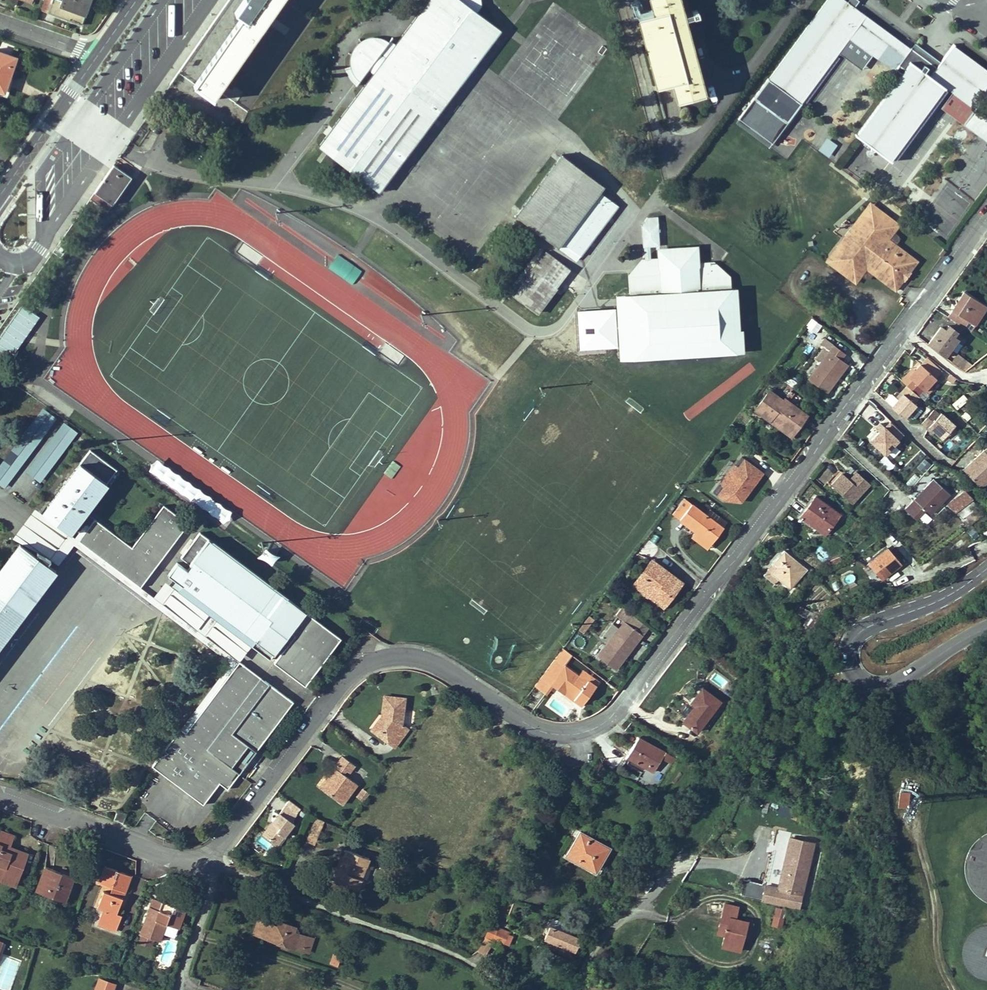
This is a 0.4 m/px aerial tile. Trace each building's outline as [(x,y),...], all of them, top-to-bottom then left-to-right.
[(40,11),(47,13),(52,0),(44,0),(40,11)] [(47,13),(82,25),(87,12),(83,10),(87,0),(52,0),(47,13)] [(83,10),(87,12),(88,13),(93,0),(87,0),(83,10)] [(235,13),(243,18),(196,85),(195,87),(213,99),(218,91),(282,0),(244,0),(235,13)] [(319,147),(380,192),(501,30),(461,0),(428,0),(384,59),(379,55),(388,44),(385,42),(382,40),(378,39),(375,38),(370,38),(366,39),(362,41),(358,43),(354,47),(352,50),(350,54),(349,57),(349,62),(348,65),(348,69),(346,71),(347,74),(348,77),(350,80),(352,83),(354,85),(356,81),(358,84),(367,71),(372,75),(319,147)] [(704,93),(679,0),(650,0),(653,13),(638,17),(656,86),(672,82),(677,100),(704,93)] [(856,135),(870,145),(890,160),(945,88),(952,93),(975,110),(986,93),(986,70),(953,45),(948,52),(930,76),(911,62),(906,69),(899,65),(911,49),(863,13),(854,7),(851,11),(844,6),(848,2),(846,0),(827,0),(739,119),(772,143),(850,38),(894,71),(896,69),(902,74),(856,135)] [(844,6),(851,11),(854,7),(848,2),(844,6)] [(10,55),(0,52),(0,91),(5,92),(17,58),(10,55)] [(247,109),(265,82),(247,70),(232,92),(228,89),(223,97),(230,101),(232,99),(247,109)] [(940,109),(963,126),(975,110),(952,93),(940,109)] [(975,110),(963,126),(986,144),(986,119),(975,110)] [(153,125),(158,117),(151,112),(145,120),(147,122),(153,125)] [(826,136),(817,149),(828,156),(836,143),(826,136)] [(562,155),(515,216),(559,248),(563,242),(580,255),(618,205),(600,192),(604,187),(562,155)] [(120,175),(123,172),(113,165),(111,169),(120,175)] [(111,169),(94,193),(112,205),(131,177),(124,172),(123,172),(120,175),(111,169)] [(112,205),(94,193),(90,199),(108,211),(112,205)] [(891,287),(899,277),(903,281),(905,282),(912,272),(910,271),(906,268),(914,258),(899,247),(897,249),(894,247),(898,240),(899,239),(899,237),(899,236),(898,235),(894,231),(899,224),(876,207),(875,209),(870,206),(855,226),(853,225),(843,239),(844,240),(829,260),(833,263),(832,265),(856,283),(861,276),(862,277),(866,278),(868,279),(869,278),(870,277),(874,272),(881,277),(880,279),(891,287)] [(648,218),(643,226),(644,259),(642,259),(629,275),(630,296),(617,296),(620,362),(746,353),(744,331),(742,331),(739,289),(732,289),(731,276),(715,262),(701,263),(699,246),(660,248),(659,217),(648,218)] [(548,253),(515,296),(537,313),(570,269),(548,253)] [(914,258),(906,268),(910,271),(918,261),(914,258)] [(903,281),(899,277),(891,287),(896,290),(903,281)] [(970,297),(964,292),(948,318),(972,332),(984,314),(976,307),(970,297)] [(970,297),(976,307),(984,314),(986,309),(986,308),(970,297)] [(8,361),(39,318),(22,306),(0,337),(0,355),(8,361)] [(810,318),(805,330),(816,334),(820,322),(810,318)] [(927,344),(944,357),(958,339),(953,335),(956,330),(949,325),(946,330),(940,327),(927,344)] [(834,345),(830,351),(833,353),(823,366),(820,364),(808,380),(826,393),(848,364),(841,358),(845,353),(834,345)] [(823,366),(833,353),(830,351),(823,346),(814,359),(820,364),(823,366)] [(972,356),(965,351),(961,358),(967,363),(972,356)] [(919,363),(920,364),(935,378),(936,379),(942,372),(925,357),(919,363)] [(935,378),(920,364),(908,377),(906,375),(901,381),(905,385),(912,390),(917,385),(924,391),(935,378)] [(787,396),(791,390),(793,388),(788,384),(782,392),(787,396)] [(912,390),(905,385),(899,391),(902,394),(897,399),(891,406),(903,418),(914,405),(912,403),(918,396),(912,390)] [(918,396),(924,391),(917,385),(912,390),(918,396)] [(755,410),(769,420),(773,415),(795,431),(807,415),(795,406),(784,397),(782,399),(769,390),(755,410)] [(43,407),(0,465),(0,478),(50,412),(43,407)] [(928,425),(935,431),(943,437),(955,422),(941,411),(939,413),(933,408),(932,409),(920,423),(927,428),(928,425)] [(52,413),(0,482),(0,484),(5,488),(58,418),(52,413)] [(795,431),(773,415),(769,420),(791,436),(795,431)] [(867,439),(885,454),(903,432),(885,417),(867,439)] [(71,426),(65,422),(11,492),(17,497),(71,426)] [(952,439),(958,431),(952,426),(946,434),(952,439)] [(78,432),(72,428),(19,499),(25,503),(78,432)] [(744,441),(736,435),(734,439),(741,444),(744,441)] [(892,461),(901,449),(893,444),(885,456),(892,461)] [(962,469),(973,481),(981,489),(986,483),(986,453),(984,450),(962,469)] [(89,451),(43,513),(39,518),(53,528),(57,523),(63,528),(70,533),(92,505),(108,483),(116,471),(89,451)] [(744,460),(723,487),(741,500),(761,473),(744,460)] [(962,469),(957,475),(968,486),(973,481),(962,469)] [(827,482),(831,485),(842,473),(838,470),(827,482)] [(848,479),(842,473),(831,485),(851,504),(870,483),(856,470),(848,479)] [(949,493),(934,479),(908,507),(919,517),(925,510),(930,514),(949,493)] [(736,506),(741,500),(723,487),(718,493),(736,506)] [(965,492),(948,504),(963,519),(979,507),(965,492)] [(839,515),(815,497),(801,516),(825,534),(839,515)] [(691,503),(680,518),(696,530),(712,543),(724,528),(691,503)] [(188,523),(163,505),(131,548),(94,520),(78,542),(141,588),(188,523)] [(919,517),(908,507),(906,509),(917,519),(919,517)] [(919,518),(923,522),(930,515),(926,510),(919,518)] [(70,533),(63,528),(57,523),(53,528),(39,518),(20,543),(35,554),(41,558),(48,564),(66,541),(70,536),(71,534),(70,533)] [(708,548),(712,543),(696,530),(692,535),(708,548)] [(178,563),(168,575),(205,602),(265,647),(261,653),(270,660),(282,644),(286,647),(274,663),(305,686),(341,638),(209,539),(199,532),(180,557),(190,564),(191,565),(188,570),(178,563)] [(154,598),(70,536),(66,541),(150,604),(154,598)] [(48,564),(41,558),(35,554),(20,543),(0,570),(0,645),(56,570),(48,564)] [(264,543),(257,551),(271,561),(277,552),(264,543)] [(888,549),(869,564),(882,579),(901,564),(888,549)] [(780,562),(771,572),(779,579),(790,588),(807,569),(784,550),(776,559),(780,562)] [(651,559),(644,568),(650,572),(641,585),(657,597),(654,601),(663,608),(683,582),(651,559)] [(775,584),(779,579),(771,572),(780,562),(776,559),(764,575),(775,584)] [(641,585),(650,572),(644,568),(632,584),(654,601),(657,597),(641,585)] [(160,591),(156,597),(160,600),(161,601),(162,602),(167,596),(194,616),(205,602),(168,575),(158,589),(160,591)] [(155,597),(154,598),(150,604),(155,607),(229,663),(234,657),(234,656),(162,602),(161,601),(160,600),(156,597),(155,597)] [(795,613),(808,620),(812,612),(800,605),(795,613)] [(625,621),(629,624),(643,634),(649,627),(625,609),(619,617),(625,621)] [(812,631),(818,621),(813,618),(806,628),(812,631)] [(625,621),(620,628),(608,644),(598,656),(615,670),(643,634),(629,624),(625,621)] [(585,622),(579,629),(583,633),(589,625),(585,622)] [(601,638),(608,644),(620,628),(613,623),(601,638)] [(555,659),(535,685),(545,692),(551,684),(565,694),(567,690),(575,696),(573,699),(582,705),(596,686),(588,680),(587,681),(563,664),(571,653),(563,648),(555,659)] [(229,663),(181,727),(186,731),(236,666),(239,661),(234,657),(229,663)] [(261,677),(239,661),(236,666),(257,682),(261,677)] [(257,682),(236,666),(186,731),(181,727),(153,765),(204,804),(220,782),(228,788),(293,701),(261,677),(257,682)] [(696,705),(684,721),(697,732),(720,702),(702,688),(692,702),(696,705)] [(398,697),(378,700),(381,715),(384,715),(384,719),(377,728),(390,738),(387,741),(395,747),(408,727),(402,723),(398,697)] [(384,715),(381,715),(371,729),(387,741),(390,738),(377,728),(384,719),(384,715)] [(638,737),(627,756),(645,766),(654,772),(666,752),(638,737)] [(364,767),(341,751),(333,762),(336,764),(328,774),(325,772),(319,781),(344,801),(358,782),(352,777),(356,772),(359,775),(364,767)] [(336,764),(333,762),(325,772),(328,774),(336,764)] [(361,787),(355,796),(363,801),(368,792),(361,787)] [(905,793),(895,794),(895,810),(905,810),(905,793)] [(780,802),(775,811),(789,817),(793,808),(780,802)] [(297,813),(285,805),(263,834),(278,845),(294,823),(291,821),(297,813)] [(127,815),(118,811),(114,820),(124,823),(127,815)] [(324,821),(316,818),(307,841),(315,844),(324,821)] [(598,869),(610,848),(580,830),(566,854),(583,864),(584,861),(598,869)] [(18,883),(26,859),(8,853),(10,848),(14,837),(0,831),(0,876),(18,883)] [(985,835),(980,838),(978,839),(974,843),(973,845),(971,847),(969,849),(968,851),(967,854),(964,861),(964,864),(964,869),(964,871),(964,877),(965,879),(967,884),(969,889),(970,891),(974,895),(978,898),(982,902),(986,904),(986,834),(985,835)] [(743,879),(739,896),(798,910),(815,845),(788,839),(776,888),(743,879)] [(10,848),(8,853),(26,859),(28,854),(10,848)] [(369,857),(345,848),(341,857),(345,858),(336,880),(357,889),(361,878),(369,857)] [(336,880),(345,858),(341,857),(333,879),(336,880)] [(44,867),(35,891),(54,898),(56,893),(67,897),(74,878),(66,875),(59,873),(44,867)] [(105,911),(103,918),(118,924),(121,915),(116,914),(122,899),(119,897),(121,891),(124,892),(131,876),(104,867),(98,883),(112,888),(109,894),(103,892),(97,908),(102,910),(105,911)] [(18,883),(0,876),(0,881),(16,887),(18,883)] [(159,911),(157,915),(147,912),(139,935),(160,942),(166,925),(178,929),(191,895),(172,888),(167,903),(162,901),(159,911)] [(67,897),(56,893),(54,898),(65,902),(67,897)] [(602,903),(596,901),(592,910),(598,913),(602,903)] [(725,903),(722,915),(736,918),(738,906),(725,903)] [(770,925),(782,927),(786,908),(774,906),(770,925)] [(149,907),(147,912),(157,915),(159,911),(149,907)] [(720,927),(728,928),(726,934),(722,951),(740,956),(743,941),(746,942),(747,937),(745,936),(748,921),(736,918),(722,915),(720,927)] [(118,924),(103,918),(101,918),(99,925),(115,931),(118,924)] [(553,918),(550,924),(572,933),(574,928),(574,927),(553,918)] [(252,934),(260,937),(264,922),(256,920),(252,934)] [(268,935),(270,929),(275,926),(264,922),(260,937),(271,941),(272,940),(268,935)] [(270,929),(268,935),(272,940),(277,938),(286,941),(288,947),(289,947),(306,953),(310,951),(313,941),(312,938),(304,935),(298,938),(292,926),(283,923),(275,926),(270,929)] [(492,939),(492,938),(497,927),(491,924),(485,936),(492,939)] [(584,932),(574,928),(572,933),(550,924),(545,936),(576,950),(584,932)] [(986,925),(982,926),(978,928),(975,930),(971,933),(968,936),(966,940),(964,944),(963,948),(963,952),(963,956),(964,960),(964,962),(966,965),(968,969),(971,972),(974,975),(978,977),(981,978),(986,980),(986,925)] [(509,932),(497,927),(492,938),(505,944),(509,932)] [(180,960),(184,949),(178,947),(174,958),(180,960)] [(328,963),(336,966),(340,956),(332,953),(328,963)] [(679,982),(688,985),(690,978),(681,975),(679,982)] [(95,989),(112,989),(114,984),(99,979),(95,989)]
